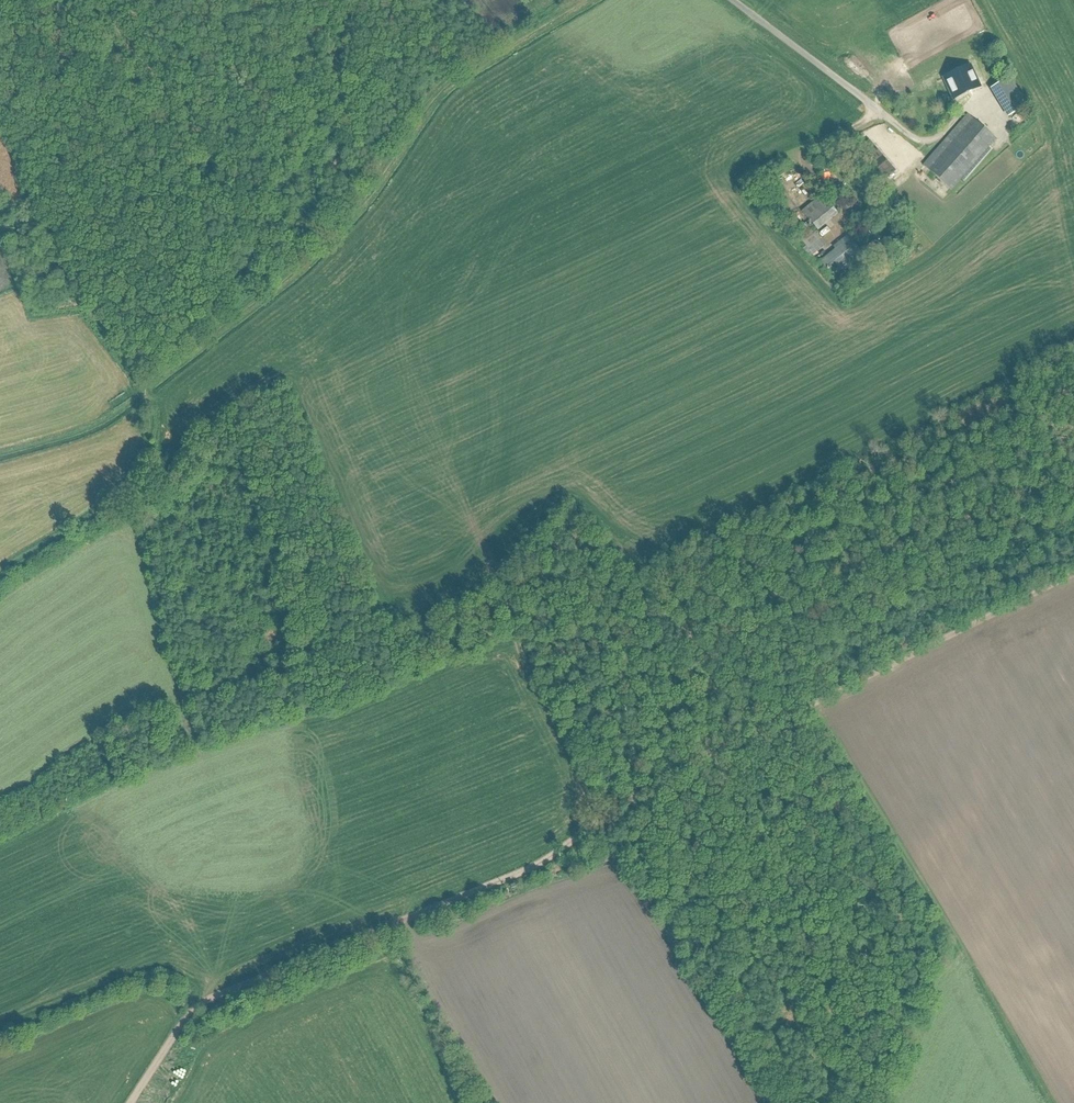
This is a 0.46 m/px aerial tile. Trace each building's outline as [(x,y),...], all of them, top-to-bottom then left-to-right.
[(970,67),(944,78),(950,91),(953,99),(959,96),(972,90),(979,87),(970,67)] [(1027,106),(1010,77),(991,88),(1008,117),(1027,106)] [(967,115),(923,165),(951,190),(995,139),(967,115)] [(815,232),(817,231),(837,214),(822,195),(801,212),(809,221),(794,233),(812,255),(825,245),(815,232)] [(835,249),(821,262),(831,274),(840,267),(848,278),(868,261),(848,235),(837,244),(834,247),(835,249)]
